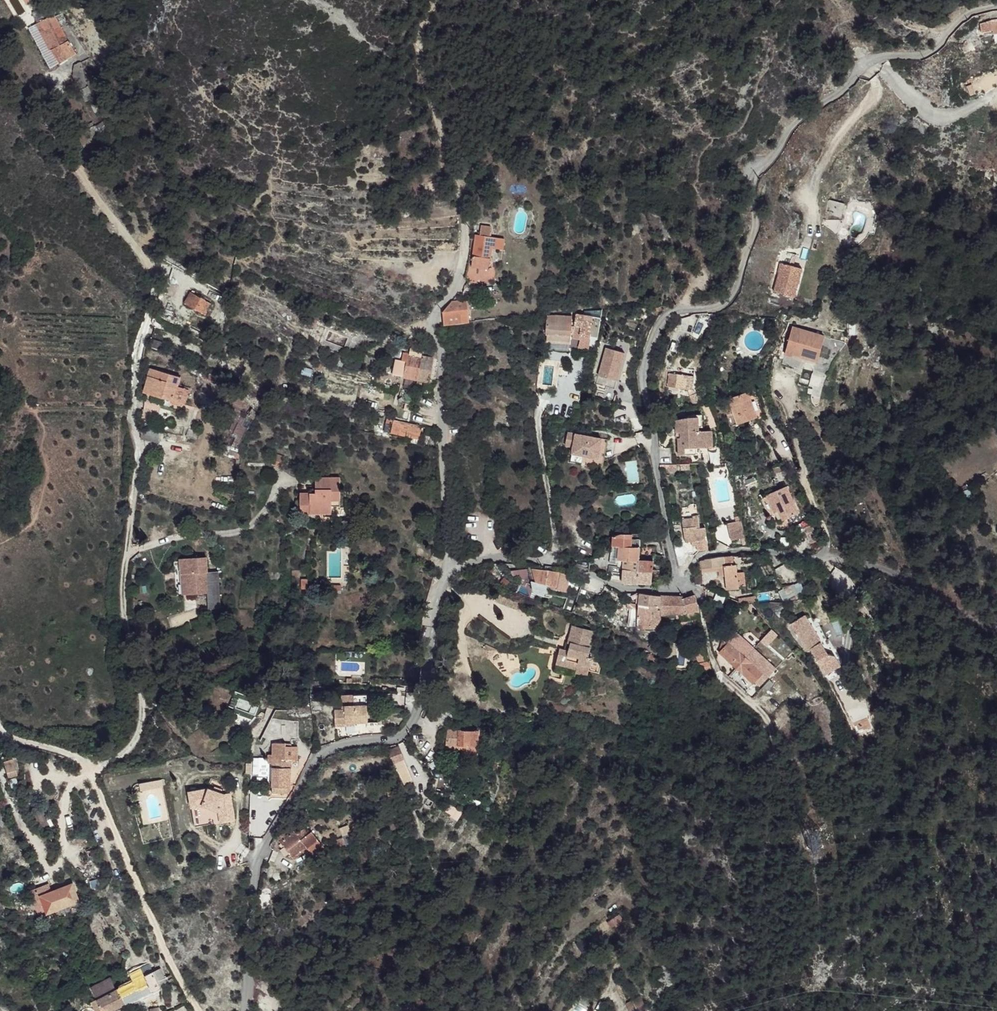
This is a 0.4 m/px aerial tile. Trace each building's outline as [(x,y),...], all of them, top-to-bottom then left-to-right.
[(50,50),(58,65),(76,56),(55,15),(36,24),(50,50)] [(981,33),(993,31),(992,23),(991,20),(980,24),(981,33)] [(50,50),(36,24),(28,28),(50,69),(58,65),(50,50)] [(439,176),(428,185),(432,189),(443,180),(439,176)] [(426,187),(416,196),(420,200),(430,191),(426,187)] [(845,204),(829,200),(825,214),(841,218),(845,204)] [(471,268),(489,271),(489,265),(491,248),(493,237),(490,237),(491,227),(481,226),(480,236),(475,235),(471,268)] [(493,237),(491,248),(502,250),(504,239),(493,237)] [(774,292),(794,297),(802,269),(781,263),(774,292)] [(471,268),(469,268),(467,280),(493,284),(496,266),(489,265),(489,271),(471,268)] [(191,292),(185,304),(205,315),(208,310),(212,312),(216,306),(201,297),(201,298),(191,292)] [(443,312),(444,325),(468,322),(466,300),(452,302),(443,312)] [(584,311),(584,315),(576,314),(573,337),(580,338),(578,347),(588,349),(590,339),(589,339),(590,336),(598,337),(602,310),(584,311)] [(310,313),(306,324),(315,327),(319,316),(310,313)] [(547,342),(570,343),(572,316),(556,315),(547,316),(546,333),(547,334),(547,342)] [(818,361),(825,336),(792,327),(785,354),(793,356),(793,354),(818,361)] [(393,374),(435,383),(436,377),(438,362),(438,361),(437,360),(422,357),(422,355),(423,349),(411,347),(411,349),(410,353),(404,352),(402,359),(396,358),(393,374)] [(599,376),(617,380),(624,353),(607,348),(599,376)] [(546,368),(540,368),(540,376),(555,376),(555,364),(546,363),(546,368)] [(150,368),(143,392),(185,405),(189,390),(178,387),(181,377),(150,368)] [(812,387),(811,396),(820,398),(823,385),(827,374),(817,371),(812,387)] [(694,377),(669,374),(667,387),(669,387),(679,388),(693,390),(694,377)] [(555,376),(540,376),(539,389),(554,390),(555,376)] [(617,380),(599,376),(597,384),(615,388),(617,380)] [(412,405),(415,396),(411,395),(411,393),(402,390),(399,401),(412,405)] [(738,425),(757,417),(747,391),(728,399),(738,425)] [(695,394),(690,396),(693,404),(699,402),(695,394)] [(253,419),(257,415),(252,409),(248,415),(253,419)] [(355,412),(341,410),(340,417),(350,419),(349,421),(353,422),(355,412)] [(712,447),(712,440),(713,440),(713,431),(698,431),(698,427),(702,427),(702,415),(687,415),(687,418),(675,420),(676,433),(680,433),(680,438),(679,438),(679,455),(695,455),(695,448),(700,448),(712,447)] [(422,426),(387,418),(385,431),(406,436),(405,441),(418,444),(420,435),(422,426)] [(220,453),(236,458),(239,449),(249,423),(239,419),(233,432),(237,434),(232,447),(231,446),(231,448),(222,445),(220,453)] [(573,447),(572,454),(598,458),(601,439),(568,432),(565,445),(573,447)] [(601,439),(598,458),(603,459),(607,440),(601,439)] [(284,457),(275,454),(272,465),(281,467),(284,457)] [(846,472),(835,476),(837,482),(848,478),(846,472)] [(300,493),(300,504),(309,504),(309,514),(332,514),(332,507),(332,501),(340,501),(340,477),(316,477),(316,493),(300,493)] [(782,520),(798,513),(786,486),(767,495),(775,513),(778,511),(782,520)] [(309,504),(300,504),(300,514),(309,514),(309,504)] [(682,519),(685,542),(698,541),(699,551),(705,550),(704,540),(707,539),(705,527),(700,528),(698,515),(694,516),(694,517),(682,519)] [(728,523),(732,541),(741,538),(745,537),(741,520),(736,522),(728,523)] [(811,524),(803,528),(805,532),(810,544),(819,541),(811,524)] [(608,572),(612,572),(612,567),(623,569),(623,560),(639,561),(640,547),(640,539),(632,539),(632,534),(620,534),(613,536),(610,563),(614,563),(614,566),(609,565),(608,572)] [(701,568),(724,566),(726,589),(739,588),(739,586),(737,572),(736,564),(734,564),(733,556),(723,557),(718,557),(703,560),(701,560),(701,568)] [(180,559),(181,574),(186,574),(188,595),(208,593),(206,572),(208,572),(207,557),(180,559)] [(639,561),(623,560),(623,569),(622,582),(636,582),(639,561)] [(639,561),(636,582),(646,582),(646,586),(651,586),(654,561),(639,561)] [(724,566),(701,568),(702,572),(719,571),(719,576),(725,576),(724,566)] [(612,572),(611,580),(622,582),(623,569),(612,567),(612,572)] [(514,577),(527,577),(527,569),(514,569),(514,577)] [(560,572),(548,570),(532,569),(537,583),(546,585),(557,588),(559,579),(567,582),(568,574),(560,572)] [(784,599),(804,592),(800,581),(780,588),(784,599)] [(325,593),(337,594),(337,585),(325,585),(325,593)] [(661,607),(661,596),(640,593),(638,605),(650,606),(661,607)] [(679,596),(661,596),(661,607),(660,615),(685,613),(686,620),(699,617),(699,609),(695,595),(682,599),(683,598),(682,597),(679,596)] [(759,604),(758,595),(747,597),(748,605),(749,604),(752,603),(753,605),(759,604)] [(748,605),(747,597),(739,598),(739,602),(747,605),(748,605)] [(568,598),(564,609),(572,612),(576,600),(568,598)] [(748,605),(747,605),(746,606),(752,613),(756,609),(753,605),(752,603),(749,604),(748,605)] [(649,626),(651,627),(660,627),(660,615),(661,607),(650,606),(649,626)] [(804,615),(791,623),(808,651),(811,649),(826,674),(840,665),(835,656),(827,654),(821,643),(804,615)] [(560,648),(554,671),(575,676),(576,673),(587,676),(589,670),(599,673),(603,656),(589,652),(594,632),(573,627),(566,650),(560,648)] [(768,667),(751,652),(754,648),(733,630),(725,639),(724,639),(720,652),(753,682),(758,678),(762,681),(766,677),(762,673),(768,667)] [(707,650),(705,638),(692,654),(697,658),(708,656),(707,650)] [(825,640),(821,643),(827,654),(835,656),(825,640)] [(486,644),(482,648),(489,659),(497,650),(486,644)] [(675,658),(676,647),(669,646),(667,657),(675,658)] [(699,672),(712,670),(710,661),(708,661),(708,656),(697,658),(699,672)] [(774,683),(770,680),(763,687),(767,691),(774,683)] [(341,695),(342,706),(367,705),(367,694),(341,695)] [(367,705),(342,706),(342,709),(335,709),(335,724),(368,722),(367,705)] [(478,756),(478,731),(448,729),(446,745),(465,746),(466,755),(478,756)] [(269,758),(269,763),(272,763),(272,794),(289,794),(289,787),(291,787),(291,760),(298,760),(299,746),(286,746),(286,743),(272,743),(272,755),(269,755),(269,758)] [(465,746),(446,745),(446,749),(463,749),(462,755),(466,755),(465,746)] [(414,781),(399,747),(390,751),(405,785),(414,781)] [(269,758),(254,758),(254,774),(259,774),(259,776),(268,776),(269,763),(269,758)] [(13,760),(5,762),(9,777),(17,775),(13,760)] [(209,789),(190,792),(195,827),(208,824),(205,806),(219,811),(221,822),(235,820),(230,794),(225,795),(221,793),(214,791),(209,789)] [(462,796),(462,794),(452,792),(450,799),(460,802),(459,803),(466,806),(467,805),(471,807),(473,799),(470,798),(470,796),(466,795),(466,797),(462,796)] [(445,812),(458,818),(462,811),(449,804),(445,812)] [(281,841),(280,841),(284,847),(289,853),(294,860),(308,849),(318,840),(312,832),(307,836),(301,829),(296,834),(293,830),(286,836),(284,832),(278,837),(281,841)] [(339,847),(345,845),(343,838),(337,840),(339,847)] [(323,847),(318,840),(308,849),(313,855),(323,847)] [(72,886),(43,897),(48,911),(77,900),(72,886)] [(394,931),(396,938),(419,931),(417,924),(394,931)] [(582,951),(588,945),(582,939),(576,944),(582,951)] [(100,953),(95,956),(98,962),(103,960),(100,953)] [(119,988),(127,1003),(161,988),(159,985),(167,981),(161,968),(153,972),(150,965),(130,974),(132,977),(133,981),(128,983),(119,988)] [(97,999),(116,989),(111,978),(91,987),(97,999)] [(97,1000),(103,1010),(110,1010),(127,1003),(119,988),(116,989),(97,999),(97,1000)] [(629,1010),(647,1010),(640,997),(625,1004),(629,1010)] [(97,1000),(92,1002),(96,1010),(103,1010),(97,1000)]
